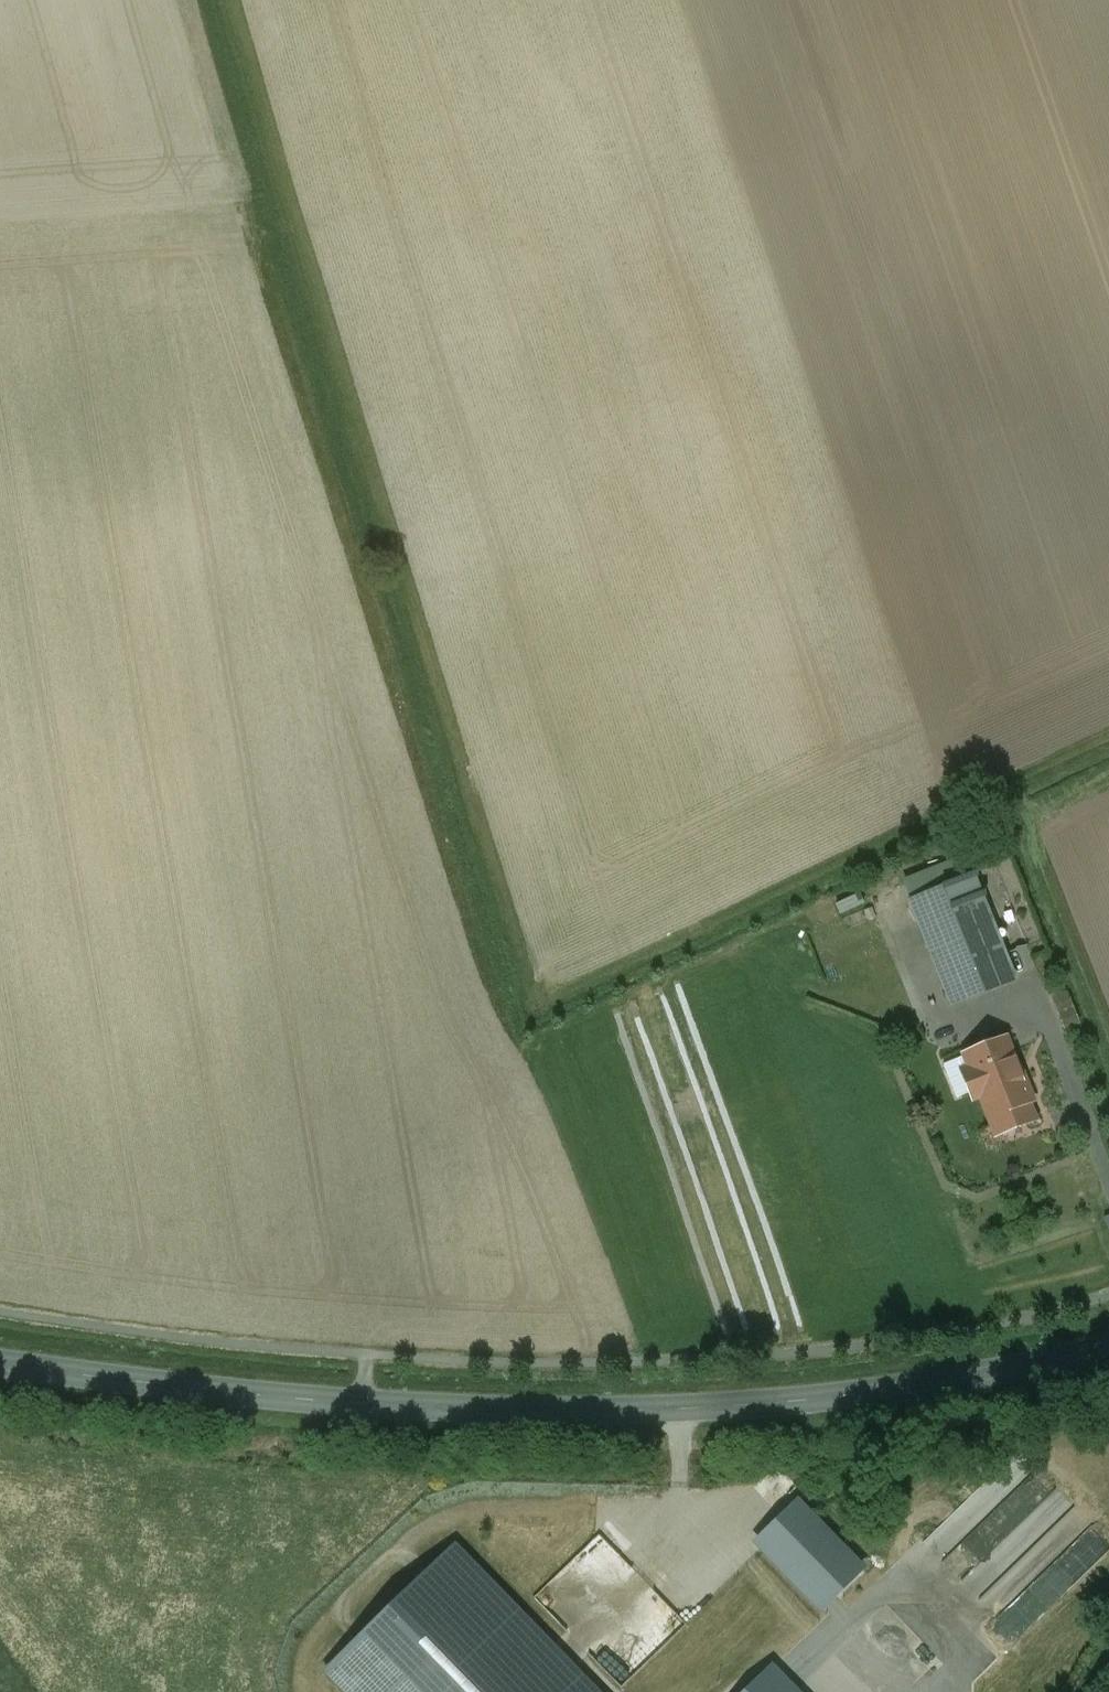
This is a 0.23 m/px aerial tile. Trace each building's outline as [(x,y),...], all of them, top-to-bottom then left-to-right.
[(973,876),(910,900),(951,1003),(1014,979),(973,876)] [(1006,1039),(964,1055),(970,1068),(964,1076),(971,1094),(981,1096),(996,1135),(1000,1133),(1003,1136),(1015,1131),(1015,1127),(1034,1120),(1026,1098),(1031,1096),(1020,1069),(1018,1070),(1006,1039)] [(1006,1596),(1026,1620),(1108,1554),(1108,1541),(1079,1504),(1068,1513),(1037,1475),(1014,1493),(1034,1517),(962,1575),(990,1609),(1006,1596)] [(801,1498),(759,1538),(824,1604),(865,1564),(801,1498)] [(329,1668),(352,1691),(607,1691),(461,1541),(329,1668)] [(743,1691),(809,1691),(777,1659),(743,1691)]
